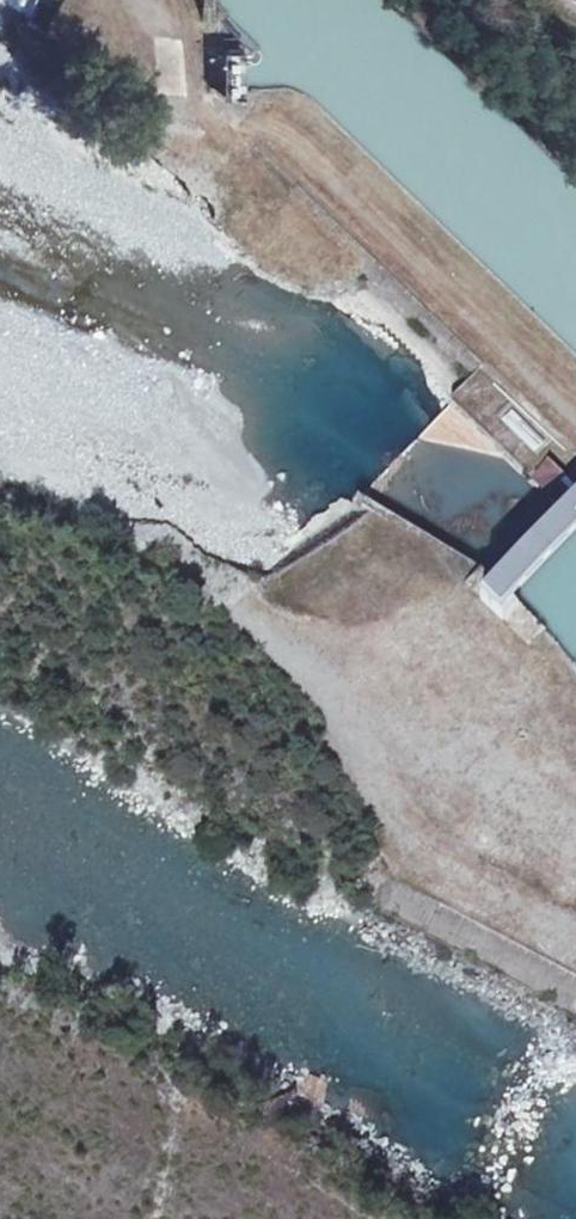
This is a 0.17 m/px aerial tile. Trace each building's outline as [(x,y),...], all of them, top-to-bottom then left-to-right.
[(229,58),(229,99),(245,99),(245,58),(229,58)]
